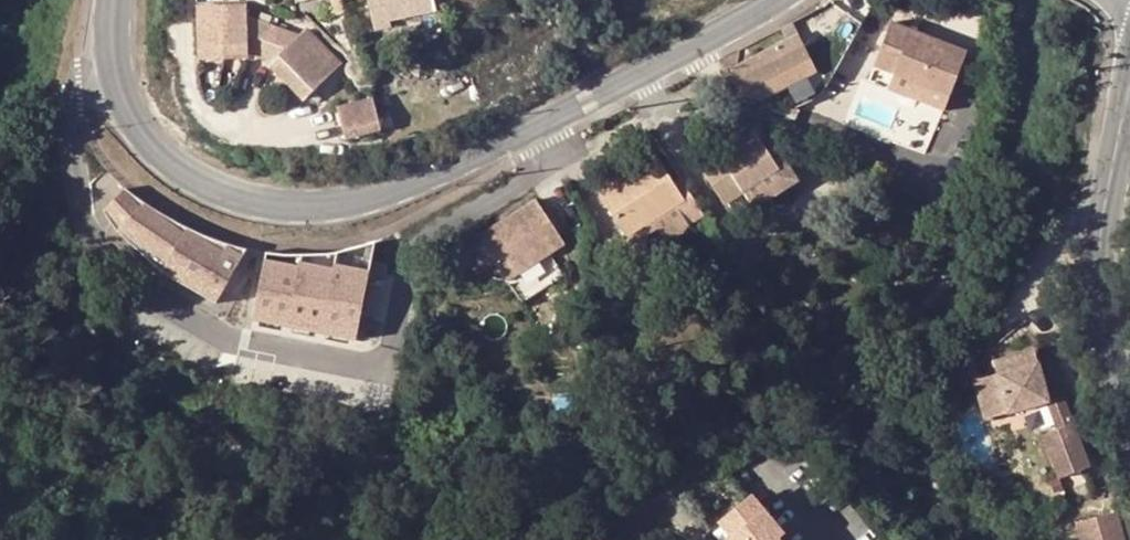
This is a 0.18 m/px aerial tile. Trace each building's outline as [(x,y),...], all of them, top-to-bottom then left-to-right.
[(379,30),(395,24),(393,18),(422,7),(437,2),(437,0),(368,0),(379,30)] [(306,35),(299,42),(273,33),(249,24),(246,14),(236,14),(237,21),(209,22),(210,16),(196,17),(199,64),(250,61),(261,65),(274,71),(311,104),(343,69),(335,62),(330,67),(312,50),(316,45),(306,35)] [(237,21),(236,14),(210,16),(209,22),(237,21)] [(967,54),(891,22),(873,64),(949,96),(967,54)] [(751,58),(731,69),(751,104),(816,68),(797,33),(751,58)] [(330,67),(335,62),(316,45),(312,50),(330,67)] [(751,58),(744,45),(724,56),(731,69),(751,58)] [(342,112),(343,117),(377,108),(376,102),(342,112)] [(386,134),(377,108),(343,117),(352,144),(386,134)] [(766,146),(707,178),(727,214),(729,213),(740,233),(802,199),(792,181),(787,184),(766,146)] [(629,253),(680,225),(692,246),(707,237),(686,199),(680,202),(664,173),(604,207),(629,253)] [(216,303),(247,248),(218,240),(186,226),(157,209),(126,188),(107,216),(116,230),(163,272),(216,303)] [(506,282),(548,255),(562,244),(535,201),(477,238),(506,282)] [(266,252),(253,320),(356,339),(372,259),(337,251),(297,254),(266,252)] [(548,255),(506,282),(521,304),(561,276),(548,255)] [(802,336),(808,341),(825,323),(819,318),(802,336)] [(1030,353),(990,367),(995,379),(973,387),(987,425),(1048,402),(1030,353)] [(1063,396),(1048,402),(1059,431),(1074,425),(1063,396)] [(1081,443),(1074,425),(1045,436),(1061,477),(1084,468),(1075,445),(1081,443)] [(1089,466),(1081,443),(1075,445),(1084,468),(1089,466)] [(747,500),(779,539),(785,534),(752,495),(747,500)] [(779,539),(747,500),(720,522),(732,537),(728,539),(780,539),(779,539)] [(1119,519),(1117,511),(1077,522),(1082,539),(1129,539),(1129,524),(1128,516),(1119,519)]
